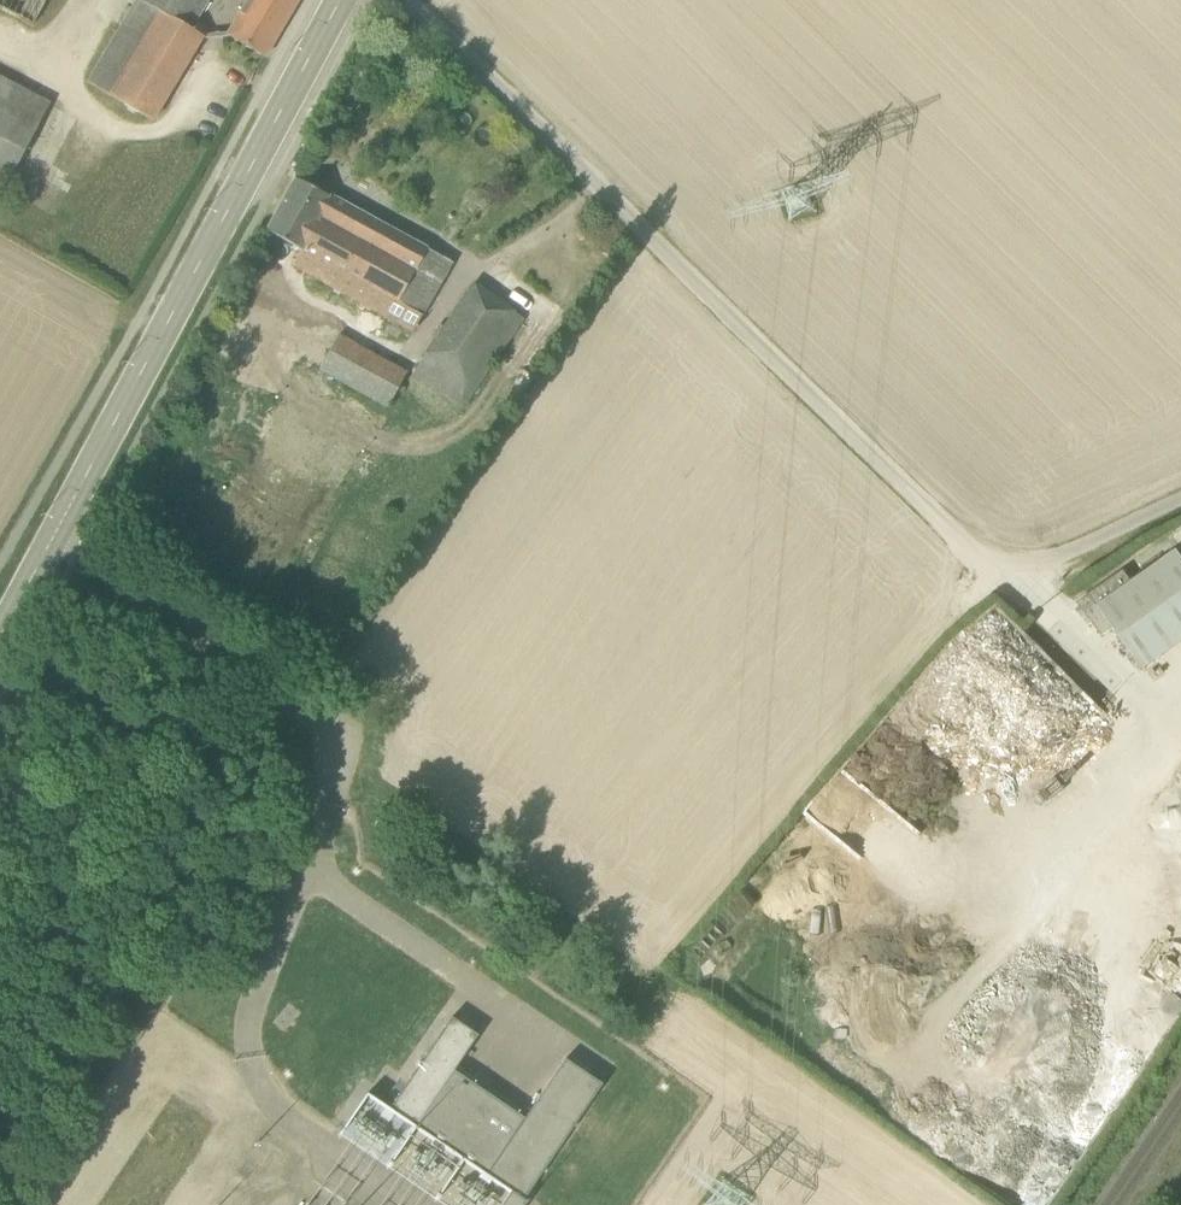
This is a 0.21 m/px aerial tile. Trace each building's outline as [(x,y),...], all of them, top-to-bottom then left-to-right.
[(204,36),(192,29),(210,0),(136,0),(88,85),(153,121),(204,36)] [(227,36),(264,58),(290,14),(269,2),(270,0),(247,0),(227,36)] [(269,2),(290,14),(298,0),(270,0),(269,2)] [(0,78),(0,175),(9,179),(50,105),(0,78)] [(330,198),(294,179),(266,231),(299,251),(292,265),(414,331),(451,263),(331,197),(330,198)] [(461,407),(523,319),(475,286),(412,374),(461,407)] [(390,404),(407,367),(335,335),(318,372),(390,404)] [(1180,643),(1180,555),(1178,550),(1132,582),(1099,606),(1114,628),(1143,669),(1180,643)] [(1099,606),(1132,582),(1124,570),(1079,602),(1102,636),(1114,628),(1099,606)] [(208,682),(197,677),(189,692),(200,698),(208,682)] [(463,1162),(510,1193),(502,1204),(526,1204),(527,1203),(524,1201),(602,1085),(565,1060),(525,1120),(453,1072),(415,1129),(463,1162)]
